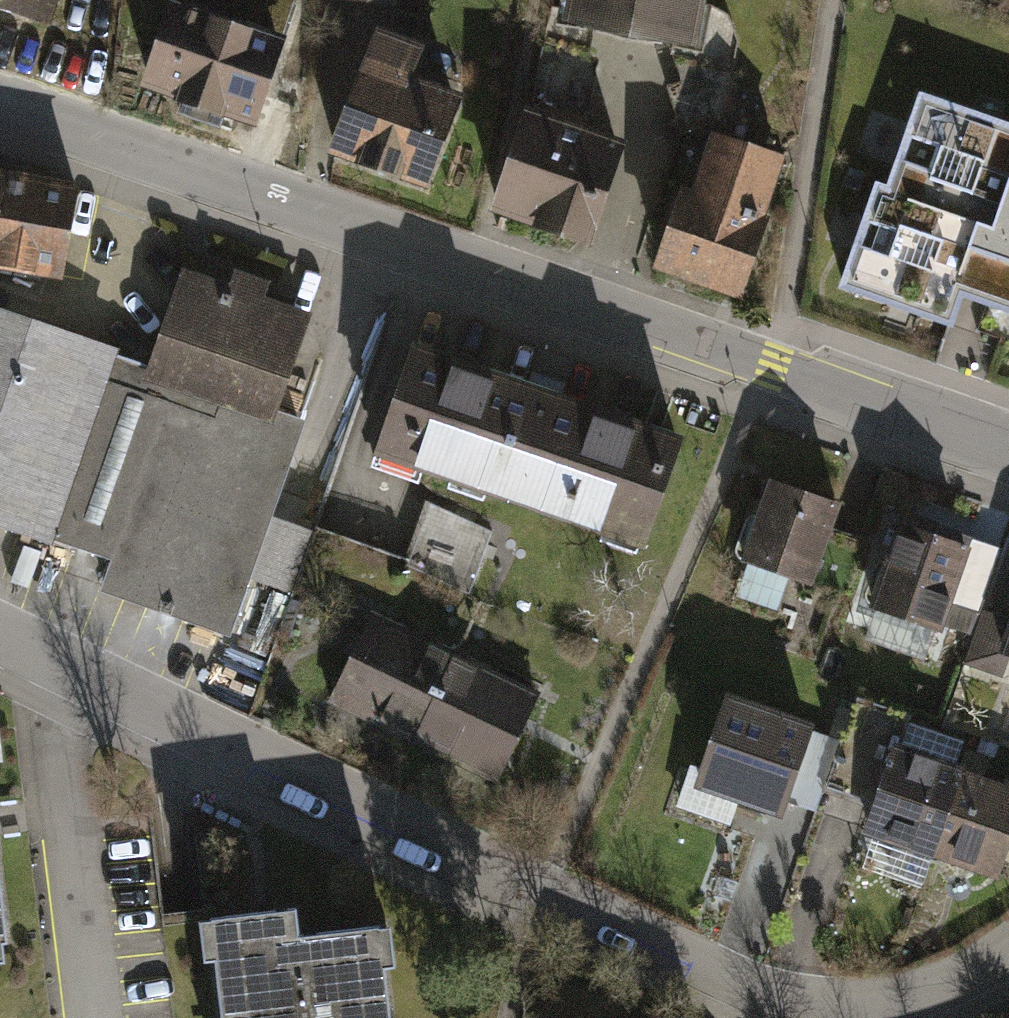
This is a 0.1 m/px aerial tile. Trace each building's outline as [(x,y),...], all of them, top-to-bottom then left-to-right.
[(60,0),(0,0),(0,24),(46,40),(60,0)] [(252,123),(295,0),(174,0),(144,86),(178,98),(173,113),(220,129),(226,114),(252,123)] [(691,42),(698,0),(562,0),(559,19),(691,42)] [(324,150),(422,183),(457,82),(415,68),(423,43),(368,24),(324,150)] [(922,92),(889,187),(876,183),(842,283),(948,320),(960,287),(1008,304),(1008,122),(922,92)] [(494,211),(590,242),(623,142),(527,111),(494,211)] [(652,263),(739,290),(785,146),(716,124),(698,181),(680,176),(652,263)] [(62,277),(77,186),(0,173),(0,267),(62,277)] [(148,357),(144,370),(273,413),(276,404),(308,308),(275,297),(281,278),(232,261),(226,280),(179,264),(148,357)] [(31,531),(33,524),(51,530),(113,345),(116,337),(0,299),(0,520),(31,531)] [(113,345),(51,530),(111,550),(98,587),(232,631),(251,575),(297,590),(318,527),(272,512),(305,414),(276,404),(273,413),(144,370),(148,357),(113,345)] [(406,355),(371,457),(415,472),(418,465),(447,475),(445,482),(486,496),(488,490),(602,528),(600,534),(646,550),(680,447),(406,355)] [(736,563),(836,599),(858,539),(825,527),(832,506),(765,482),(736,563)] [(898,528),(871,615),(938,635),(964,548),(898,528)] [(964,666),(1003,679),(1008,662),(1008,616),(984,607),(964,666)] [(332,696),(412,736),(454,652),(374,612),(332,696)] [(412,736),(492,776),(534,692),(454,652),(412,736)] [(811,715),(724,688),(698,771),(690,769),(677,809),(727,825),(739,788),(771,798),(780,767),(793,771),(811,715)] [(859,825),(933,849),(961,761),(904,743),(912,719),(854,701),(827,787),(867,800),(859,825)] [(1008,819),(1008,777),(961,761),(933,849),(993,868),(1008,819)] [(9,967),(0,894),(0,968),(9,967)] [(198,930),(204,973),(214,971),(219,1017),(387,1017),(382,977),(392,976),(387,934),(298,944),(295,919),(198,930)]
